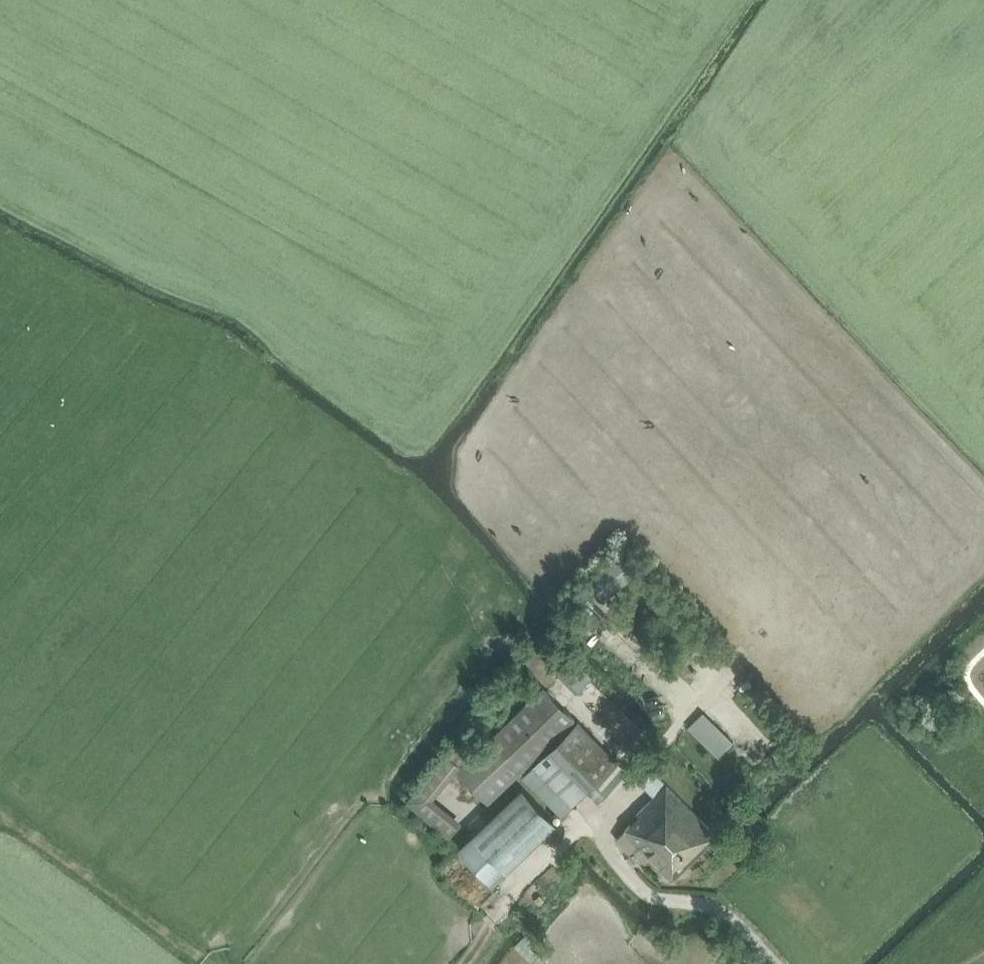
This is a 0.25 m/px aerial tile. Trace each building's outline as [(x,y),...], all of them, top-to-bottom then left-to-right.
[(639,569),(624,551),(590,579),(605,597),(639,569)] [(548,663),(577,692),(593,676),(565,647),(548,663)] [(488,804),(575,719),(544,687),(460,765),(456,769),(457,770),(488,804)] [(702,711),(687,726),(717,756),(732,741),(702,711)] [(609,792),(628,773),(578,723),(535,766),(574,805),(599,782),(609,792)] [(445,753),(405,802),(448,838),(461,822),(433,799),(457,770),(456,769),(460,765),(445,753)] [(523,777),(563,817),(575,806),(574,805),(535,766),(523,777)] [(654,796),(665,785),(667,784),(651,769),(639,782),(654,796)] [(673,880),(717,838),(665,785),(654,796),(655,798),(638,814),(640,817),(625,831),(673,880)] [(493,885),(557,824),(523,788),(459,849),(493,885)] [(536,941),(528,932),(514,945),(532,962),(539,955),(530,946),(536,941)]
